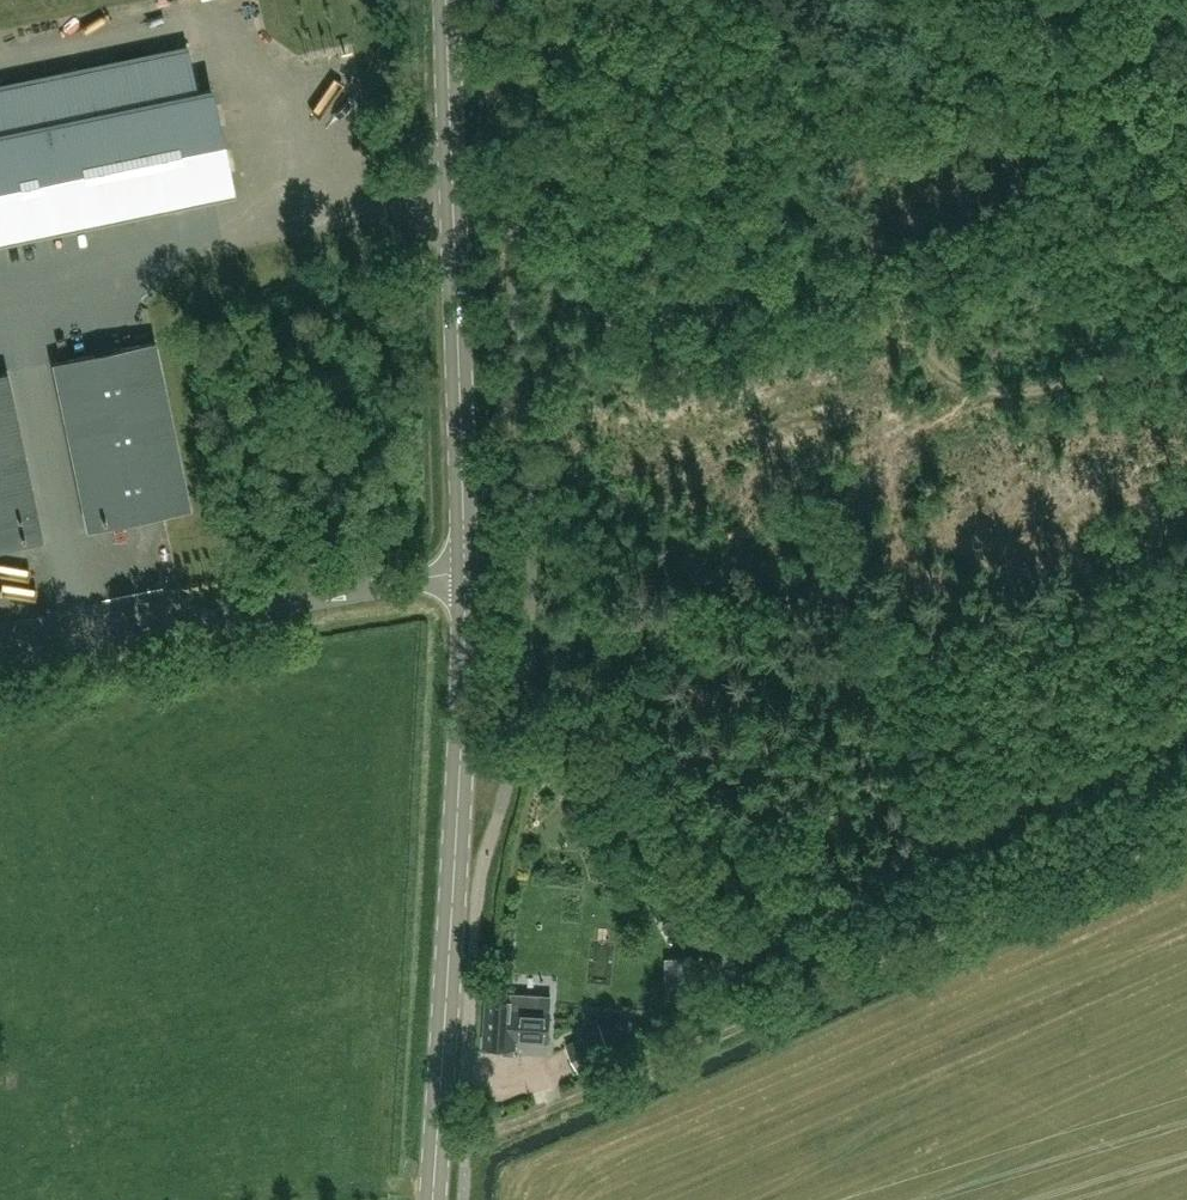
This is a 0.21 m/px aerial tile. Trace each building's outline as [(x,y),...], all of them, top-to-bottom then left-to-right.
[(231,189),(210,89),(79,117),(75,98),(4,113),(7,131),(0,133),(0,237),(231,189)] [(189,507),(155,341),(54,361),(89,528),(189,507)] [(7,371),(0,372),(0,546),(42,537),(7,371)] [(700,957),(672,957),(673,996),(701,995),(700,957)] [(488,996),(485,1043),(503,1044),(502,1053),(516,1054),(517,1038),(550,1040),(552,1009),(512,1007),(513,998),(488,996)] [(587,1027),(590,1031),(566,1042),(579,1071),(615,1054),(600,1021),(587,1027)]
